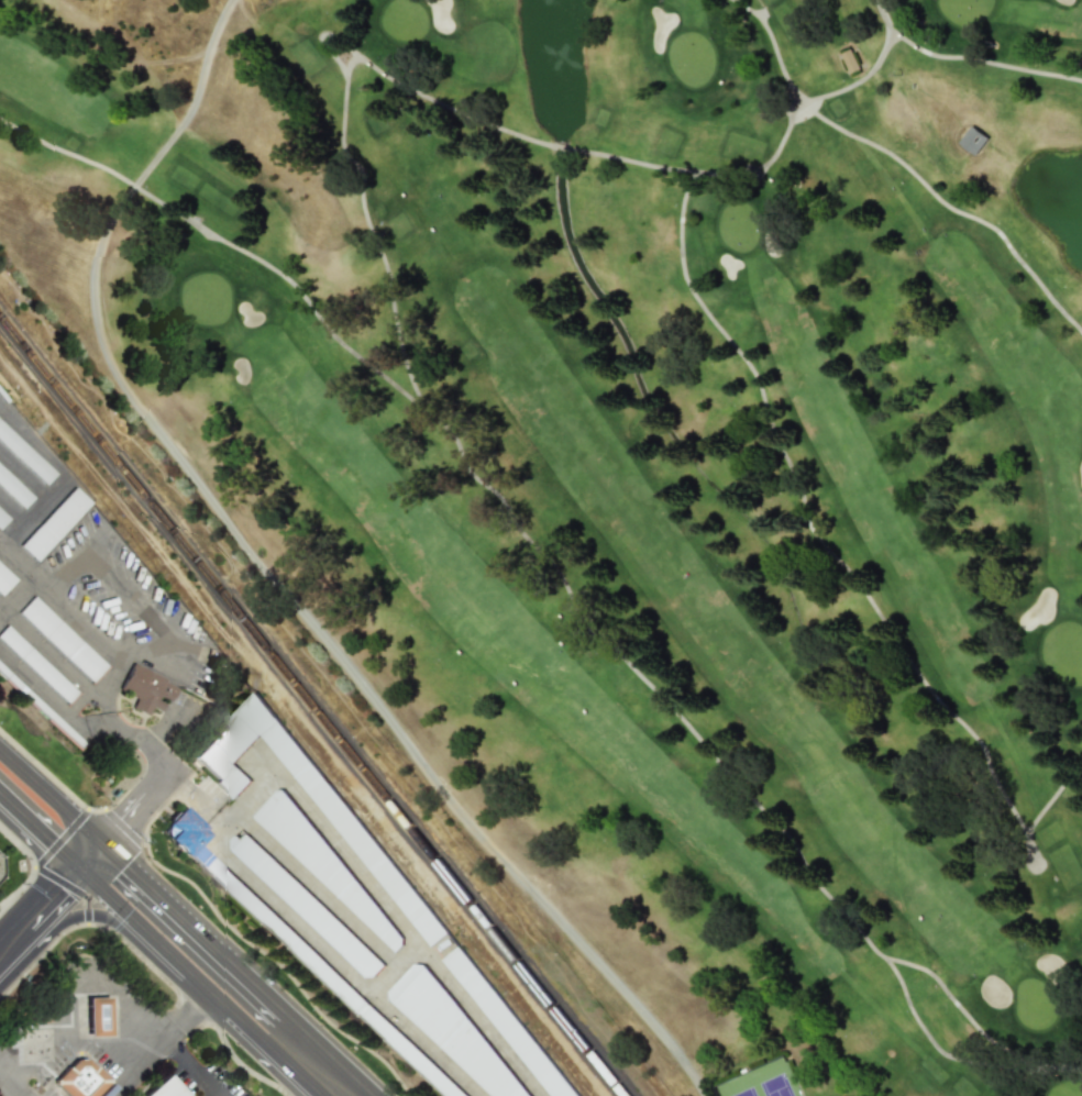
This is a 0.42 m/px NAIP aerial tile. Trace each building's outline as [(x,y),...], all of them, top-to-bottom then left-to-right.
[(969,125),(986,139),(973,155),(957,143),(969,125)] [(45,485),(0,442),(0,422),(55,474),(45,485)] [(23,508),(0,486),(0,466),(33,497),(23,508)] [(35,561),(19,545),(74,487),(89,502),(35,561)] [(9,519),(0,529),(0,511),(9,519)] [(1,597),(0,596),(0,566),(15,580),(1,597)] [(106,666),(91,682),(18,612),(32,597),(106,666)] [(66,704),(0,641),(0,632),(5,626),(76,693),(66,704)] [(163,682),(176,688),(169,701),(156,695),(154,699),(162,704),(158,710),(151,706),(146,713),(131,705),(135,697),(119,689),(132,663),(164,680),(163,682)] [(77,749),(0,675),(0,665),(82,743),(77,749)] [(430,948),(257,734),(231,764),(250,782),(232,800),(213,783),(217,781),(192,759),(252,691),(446,934),(430,948)] [(280,790),(401,941),(401,946),(395,953),(251,817),(275,790),(280,790)] [(198,843),(366,1003),(356,1012),(188,854),(186,857),(166,839),(173,831),(165,823),(179,807),(208,833),(198,843)] [(363,977),(229,851),(229,840),(233,835),(239,840),(244,834),(383,965),(372,977),(363,977)] [(457,946),(578,1095),(549,1095),(441,961),(457,946)] [(421,965),(526,1095),(488,1095),(388,1001),(388,992),(412,965),(421,965)] [(108,1036),(107,997),(85,998),(86,1037),(108,1036)] [(368,1006),(464,1095),(443,1095),(358,1016),(368,1006)] [(111,1084),(99,1095),(68,1095),(55,1084),(81,1056),(111,1084)] [(165,1080),(180,1095),(146,1095),(165,1080)]
